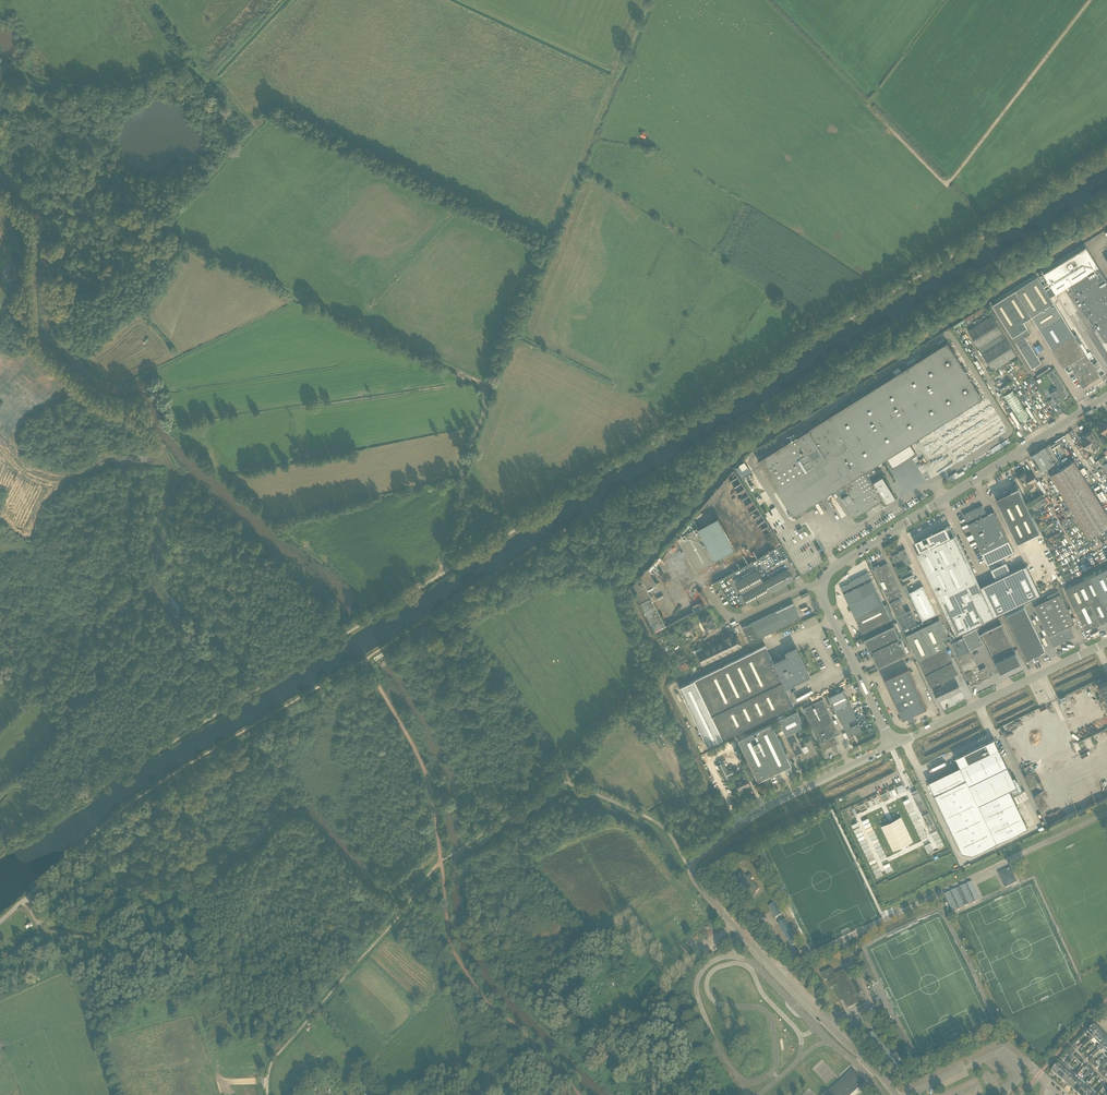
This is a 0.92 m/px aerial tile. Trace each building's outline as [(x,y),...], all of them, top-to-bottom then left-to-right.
[(1043,273),(1051,286),(1045,290),(1050,297),(1056,294),(1070,285),(1084,308),(1082,310),(1087,318),(1090,316),(1093,323),(1091,324),(1095,330),(1097,329),(1097,328),(1097,329),(1094,331),(1106,352),(1106,282),(1098,267),(1085,247),(1043,273)] [(1037,277),(992,305),(1032,369),(1035,367),(1041,363),(1025,337),(1031,334),(1023,322),(1031,317),(1063,367),(1068,364),(1080,383),(1081,385),(1082,385),(1084,386),(1085,385),(1087,384),(1096,379),(1100,377),(1085,353),(1087,352),(1082,343),(1080,344),(1079,344),(1081,342),(1076,334),(1074,336),(1050,297),(1045,290),(1037,277)] [(991,316),(968,331),(992,370),(993,369),(994,371),(998,369),(997,367),(1016,355),(991,316)] [(792,440),(758,461),(793,517),(828,495),(829,497),(832,495),(831,493),(843,485),(848,493),(841,498),(844,504),(845,504),(853,518),(883,500),(886,504),(896,497),(882,476),(872,482),(869,476),(876,471),(873,467),(878,464),(879,466),(882,464),(881,462),(887,458),(893,466),(915,453),(910,444),(982,398),(947,342),(901,371),(895,375),(853,402),(797,436),(792,440)] [(1052,370),(1047,373),(1051,379),(1052,379),(1058,389),(1050,394),(1056,404),(1061,401),(1061,400),(1067,396),(1063,390),(1065,389),(1056,375),(1056,376),(1052,370)] [(1030,417),(1013,390),(1003,396),(1020,423),(1030,417)] [(1103,434),(1106,431),(1106,421),(1098,427),(1103,434)] [(1099,444),(1095,436),(1092,431),(1084,436),(1086,438),(1081,442),(1084,446),(1085,449),(1090,446),(1092,448),(1099,444)] [(1052,449),(1063,441),(1062,439),(1050,446),(1052,449)] [(1084,457),(1088,454),(1083,444),(1079,447),(1084,457)] [(1030,456),(1040,472),(1054,463),(1045,447),(1030,456)] [(736,467),(742,477),(752,471),(746,461),(736,467)] [(1106,525),(1106,515),(1074,461),(1050,476),(1088,536),(1106,525)] [(957,472),(949,476),(952,481),(959,476),(957,472)] [(1037,479),(1035,476),(1032,472),(1027,475),(1025,472),(1018,477),(1021,481),(1026,489),(1034,485),(1032,482),(1037,479)] [(1039,480),(1037,482),(1044,493),(1046,492),(1039,480)] [(1039,532),(1018,488),(996,499),(1017,543),(1039,532)] [(818,503),(815,504),(821,514),(824,512),(818,503)] [(973,510),(963,514),(968,524),(969,526),(972,534),(974,538),(976,541),(977,543),(982,554),(987,565),(1014,552),(1008,541),(994,511),(987,515),(982,505),(977,508),(973,510)] [(697,527),(677,538),(696,572),(715,561),(697,527)] [(931,534),(915,541),(920,552),(917,553),(956,635),(1040,594),(1026,565),(980,587),(954,534),(950,536),(945,527),(935,531),(936,533),(934,534),(933,532),(931,534)] [(906,566),(912,563),(905,548),(898,552),(899,553),(892,556),(897,566),(904,563),(906,566)] [(879,564),(874,567),(875,569),(874,570),(875,571),(875,570),(881,582),(884,581),(887,588),(884,590),(903,630),(917,623),(910,609),(906,611),(899,598),(897,595),(901,593),(892,575),(893,575),(887,563),(880,566),(879,564)] [(747,604),(749,603),(769,592),(770,593),(794,580),(787,569),(763,582),(757,570),(735,582),(747,604)] [(904,581),(914,576),(911,569),(900,574),(904,581)] [(1069,587),(1065,589),(1075,610),(1090,603),(1100,623),(1106,620),(1106,569),(1090,577),(1084,580),(1083,577),(1068,584),(1069,587)] [(840,588),(851,610),(853,615),(856,613),(858,618),(855,619),(862,634),(891,620),(868,572),(852,580),(853,582),(840,588)] [(923,620),(936,614),(923,586),(909,593),(923,620)] [(701,590),(698,592),(703,601),(698,603),(701,609),(709,604),(701,590)] [(1060,594),(1034,606),(1048,636),(1049,635),(1054,645),(1073,636),(1068,626),(1074,623),(1060,594)] [(666,626),(652,597),(640,603),(654,632),(666,626)] [(749,643),(791,623),(791,622),(801,618),(794,603),(777,611),(742,628),(749,643)] [(1090,603),(1075,610),(1085,630),(1100,623),(1090,603)] [(1005,615),(1026,659),(1045,650),(1024,606),(1005,615)] [(700,620),(706,631),(715,626),(709,615),(700,620)] [(948,638),(939,620),(906,636),(916,657),(944,644),(942,641),(948,638)] [(693,633),(694,627),(689,623),(683,625),(682,632),(687,635),(693,633)] [(982,634),(979,636),(981,640),(984,638),(996,661),(995,662),(1000,672),(1020,662),(1015,652),(1001,624),(982,633),(982,634)] [(867,638),(864,640),(870,652),(873,651),(874,652),(875,654),(872,655),(873,656),(878,666),(909,651),(906,646),(904,647),(901,641),(894,626),(867,638)] [(962,635),(964,638),(951,644),(971,685),(990,676),(988,671),(986,667),(979,670),(978,667),(970,650),(983,644),(976,629),(962,635)] [(702,665),(742,646),(736,634),(733,636),(732,633),(722,638),(724,640),(697,653),(702,665)] [(958,674),(944,644),(916,657),(930,687),(940,682),(943,681),(958,674)] [(765,646),(694,680),(680,687),(708,746),(723,739),(794,705),(785,687),(809,676),(802,662),(798,652),(796,648),(786,652),(788,657),(774,663),(765,646)] [(687,661),(679,665),(682,671),(689,667),(687,661)] [(908,669),(896,674),(900,682),(912,677),(908,669)] [(900,682),(896,674),(884,680),(888,688),(900,682)] [(912,677),(900,682),(903,690),(916,684),(912,677)] [(940,682),(942,687),(934,691),(939,701),(948,696),(947,696),(960,689),(956,680),(945,685),(943,681),(940,682)] [(1104,683),(1104,682),(1098,685),(1106,704),(1106,681),(1104,683)] [(900,682),(888,688),(891,696),(903,690),(900,682)] [(916,684),(903,690),(907,698),(919,692),(916,684)] [(850,727),(848,722),(857,718),(843,689),(828,696),(845,730),(850,727)] [(903,690),(891,696),(895,703),(907,698),(903,690)] [(919,692),(907,698),(911,705),(915,704),(923,700),(919,692)] [(911,705),(907,698),(895,703),(899,711),(907,707),(911,705)] [(823,699),(810,706),(803,709),(820,743),(823,750),(838,743),(834,736),(839,734),(823,699)] [(927,708),(923,700),(915,704),(919,712),(927,708)] [(915,704),(911,705),(907,707),(911,716),(919,712),(915,704)] [(907,707),(899,711),(903,720),(911,716),(907,707)] [(629,717),(627,718),(632,723),(633,721),(634,721),(632,719),(638,713),(635,709),(628,716),(629,717)] [(784,714),(776,718),(777,721),(782,730),(783,729),(792,749),(795,756),(799,754),(802,760),(817,753),(811,740),(804,744),(805,746),(801,747),(798,740),(799,739),(795,731),(804,727),(803,724),(802,721),(797,712),(785,717),(784,714)] [(850,727),(845,730),(848,737),(855,734),(855,735),(862,731),(858,723),(850,727)] [(791,765),(772,724),(738,740),(758,781),(791,765)] [(1016,787),(994,740),(994,739),(955,758),(956,758),(960,767),(928,782),(962,852),(972,854),(1027,827),(1009,790),(1016,787)] [(728,770),(721,773),(724,779),(731,776),(728,770)] [(750,785),(746,777),(735,782),(739,790),(750,785)] [(1005,888),(1017,882),(1010,869),(999,874),(1005,888)] [(747,878),(742,872),(736,878),(739,881),(737,883),(740,886),(741,884),(753,895),(759,889),(750,881),(753,878),(750,875),(747,878)] [(949,892),(944,895),(953,913),(958,910),(959,910),(965,907),(968,905),(968,906),(974,903),(975,902),(981,900),(972,882),(967,884),(965,885),(960,887),(960,888),(956,889),(951,892),(949,892)] [(769,906),(776,917),(781,914),(775,903),(769,906)] [(791,946),(798,942),(785,919),(778,923),(791,946)] [(1089,1038),(1086,1040),(1088,1043),(1091,1040),(1090,1039),(1099,1031),(1094,1025),(1087,1032),(1090,1035),(1088,1037),(1089,1038)] [(1104,1036),(1099,1031),(1090,1039),(1091,1040),(1091,1041),(1094,1039),(1097,1042),(1104,1036)] [(1095,1051),(1097,1053),(1100,1051),(1100,1050),(1099,1049),(1106,1042),(1106,1039),(1104,1036),(1097,1042),(1100,1045),(1097,1048),(1098,1048),(1095,1051)] [(1070,1058),(1072,1055),(1075,1051),(1071,1048),(1066,1054),(1070,1058)] [(1072,1055),(1070,1058),(1066,1062),(1069,1064),(1073,1060),(1074,1057),(1075,1057),(1072,1055)] [(1069,1064),(1066,1062),(1064,1064),(1060,1061),(1051,1071),(1057,1076),(1065,1066),(1066,1067),(1067,1066),(1069,1064)] [(1071,1070),(1067,1066),(1066,1067),(1065,1066),(1057,1076),(1062,1080),(1069,1073),(1071,1070)] [(857,1088),(858,1088),(864,1082),(853,1070),(846,1076),(848,1078),(836,1089),(834,1087),(828,1093),(826,1094),(849,1094),(857,1088)] [(312,1082),(320,1076),(317,1072),(309,1079),(312,1082)] [(1074,1077),(1069,1073),(1062,1080),(1067,1085),(1074,1077)] [(1081,1079),(1077,1076),(1076,1075),(1074,1077),(1067,1085),(1073,1089),(1081,1080),(1081,1079)] [(1081,1080),(1073,1089),(1078,1094),(1086,1084),(1081,1080)] [(1086,1084),(1078,1094),(1079,1094),(1086,1094),(1090,1091),(1091,1089),(1086,1084)]
